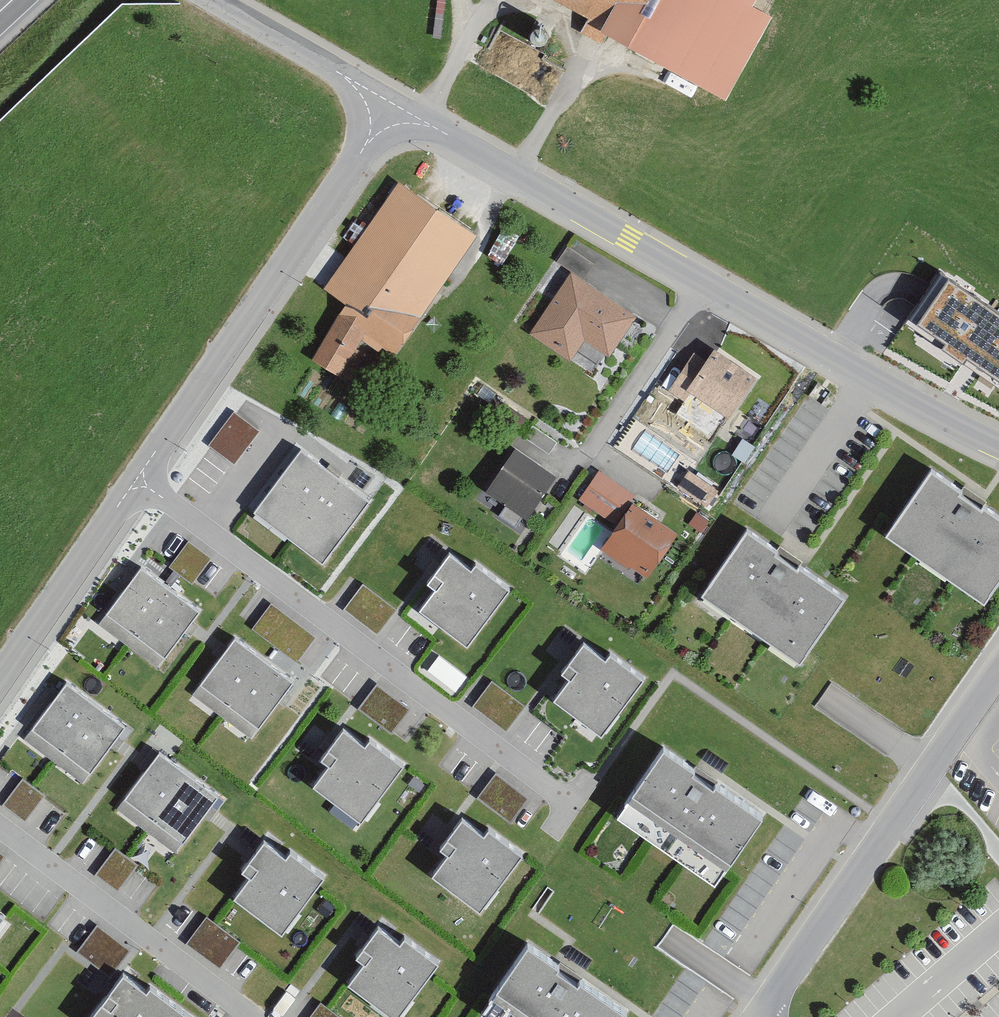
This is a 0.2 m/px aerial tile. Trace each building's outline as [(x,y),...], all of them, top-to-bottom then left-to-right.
[(725,103),(771,20),(754,11),(760,0),(538,0),(725,103)] [(323,293),(345,308),(311,365),(340,380),(364,340),(394,361),(478,242),(398,186),(323,293)] [(557,267),(570,275),(528,338),(568,364),(583,341),(608,358),(635,319),(580,283),(596,259),(573,243),(557,267)] [(949,279),(916,325),(998,382),(998,313),(949,279)] [(758,383),(716,353),(700,375),(687,366),(667,395),(684,407),(692,396),(730,422),(758,383)] [(237,459),(263,425),(237,406),(212,439),(237,459)] [(286,431),(234,499),(316,561),(368,494),(286,431)] [(554,483),(512,453),(484,493),(526,523),(554,483)] [(718,495),(688,475),(677,492),(706,512),(718,495)] [(633,499),(598,476),(579,505),(616,529),(600,553),(646,583),(676,537),(629,506),(633,499)] [(933,476),(889,542),(987,609),(998,591),(998,521),(933,476)] [(846,602),(749,535),(704,599),(801,666),(846,602)] [(460,548),(416,605),(465,642),(509,585),(460,548)] [(140,564),(103,612),(161,657),(198,609),(140,564)] [(234,633),(195,684),(254,729),(293,678),(234,633)] [(594,639),(552,694),(599,730),(642,675),(594,639)] [(456,686),(467,670),(438,650),(427,667),(456,686)] [(491,676),(474,702),(509,725),(526,700),(491,676)] [(62,679),(26,727),(88,774),(124,727),(62,679)] [(379,679),(360,702),(393,728),(412,705),(379,679)] [(355,723),(308,783),(358,821),(404,761),(355,723)] [(761,820),(655,746),(613,807),(719,881),(761,820)] [(158,751),(122,797),(180,842),(216,795),(158,751)] [(479,793),(513,816),(530,792),(497,768),(479,793)] [(25,772),(6,798),(29,814),(47,788),(25,772)] [(474,813),(429,871),(481,911),(526,853),(474,813)] [(277,838),(233,895),(283,933),(327,876),(277,838)] [(9,850),(0,843),(0,862),(9,850)] [(96,868),(135,898),(148,882),(131,868),(138,860),(116,843),(96,868)] [(206,912),(188,939),(223,963),(242,936),(206,912)] [(110,971),(130,946),(98,920),(78,946),(110,971)] [(345,979),(394,1016),(398,1016),(440,962),(389,923),(345,979)] [(527,945),(485,1004),(503,1016),(628,1016),(527,945)] [(87,1016),(193,1016),(126,966),(87,1016)] [(322,996),(307,1016),(351,1016),(322,996)]
